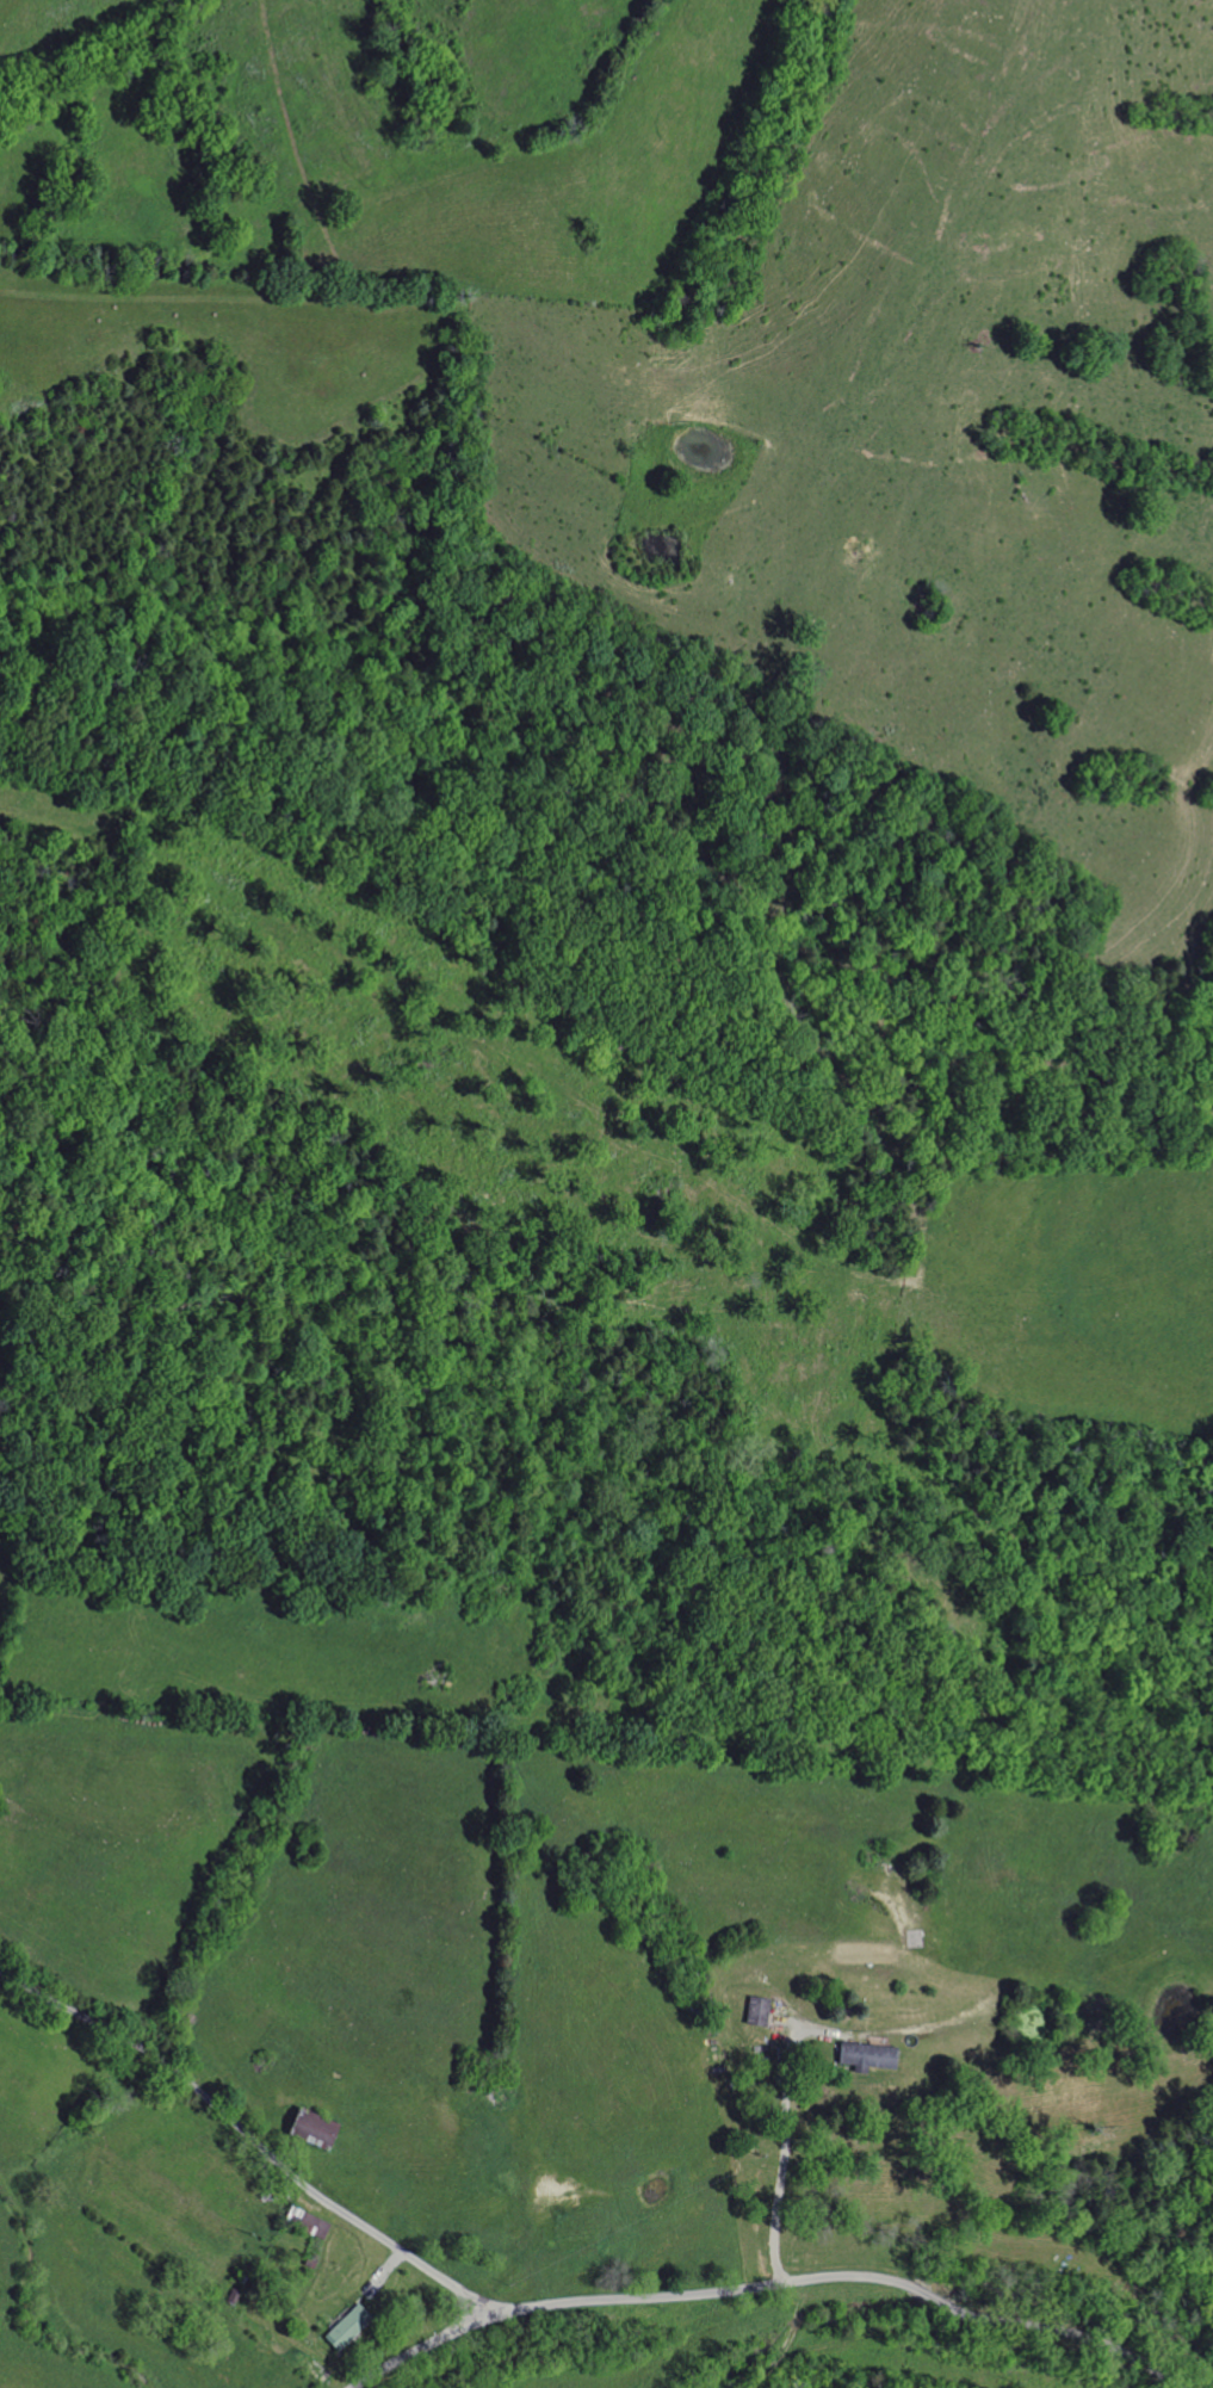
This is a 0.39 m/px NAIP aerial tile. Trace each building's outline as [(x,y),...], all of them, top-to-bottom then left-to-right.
[(834,2064),(849,2065),(849,2071),(862,2072),(862,2067),(893,2069),(894,2046),(835,2042),(834,2064)] [(281,2135),(322,2149),(332,2122),(292,2107),(281,2135)] [(320,2239),(327,2224),(301,2212),(294,2227),(320,2239)] [(332,2351),(367,2318),(354,2304),(318,2337),(332,2351)]
